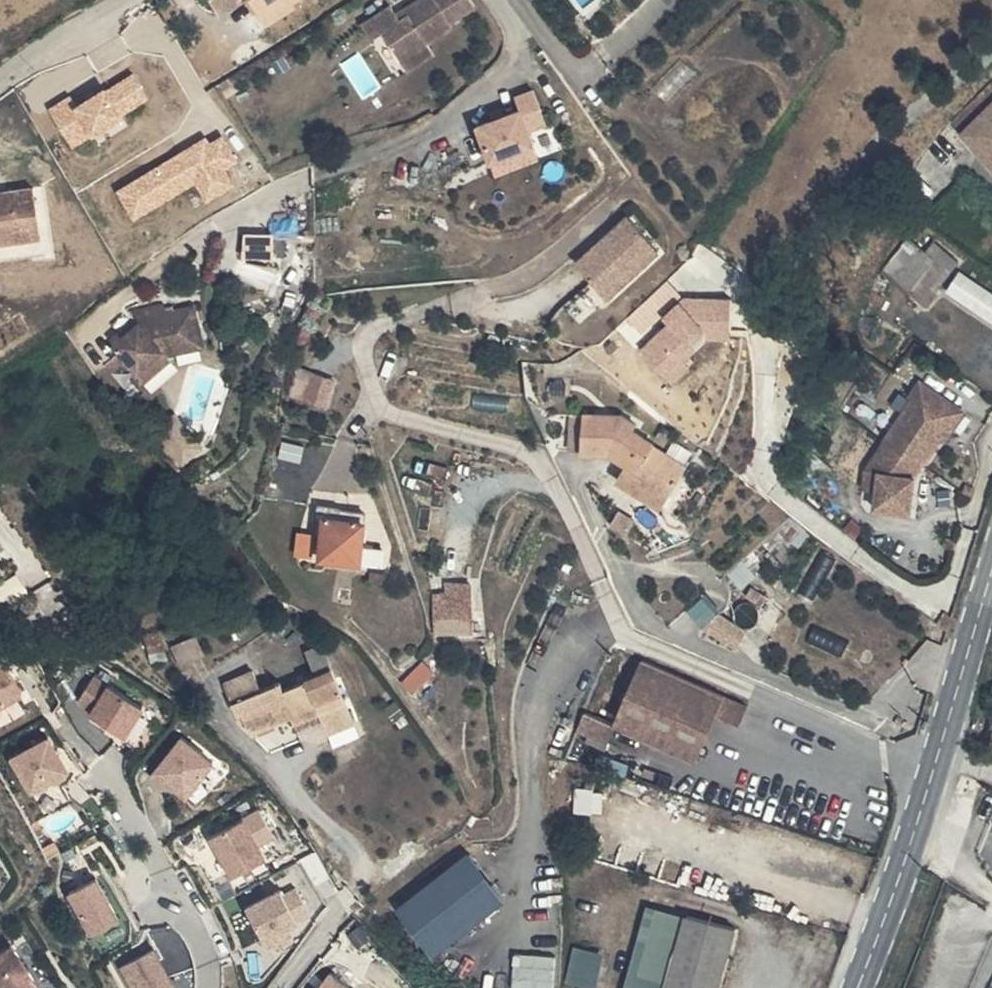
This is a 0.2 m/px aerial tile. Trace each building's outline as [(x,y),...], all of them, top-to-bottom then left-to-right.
[(222,20),(244,7),(240,2),(243,0),(210,0),(222,20)] [(265,14),(289,0),(256,0),(265,14)] [(265,14),(271,25),(297,9),(294,4),(291,0),(289,0),(265,14)] [(366,23),(375,37),(386,29),(405,58),(431,41),(430,39),(455,22),(453,19),(479,3),(477,0),(418,0),(407,7),(411,12),(404,17),(395,4),(366,23)] [(386,29),(375,37),(399,74),(437,50),(431,41),(405,58),(386,29)] [(285,56),(275,62),(281,73),(292,67),(285,56)] [(152,96),(136,73),(109,90),(107,87),(79,105),(72,95),(52,108),(71,138),(90,126),(95,133),(152,96)] [(523,108),(479,123),(492,161),(538,145),(533,130),(549,124),(536,88),(519,94),(523,108)] [(956,147),(991,181),(991,109),(956,147)] [(213,142),(208,135),(119,188),(137,218),(200,180),(211,198),(237,182),(227,166),(242,157),(227,134),(213,142)] [(21,241),(19,225),(42,223),(39,189),(0,192),(0,243),(21,241)] [(42,223),(19,225),(21,241),(44,239),(42,223)] [(620,225),(568,270),(598,305),(650,260),(620,225)] [(276,258),(276,231),(245,231),(246,259),(276,258)] [(948,292),(991,319),(991,288),(962,270),(948,292)] [(651,331),(686,296),(670,279),(634,314),(651,331)] [(903,315),(915,324),(936,293),(916,279),(909,290),(912,292),(906,302),(910,306),(903,315)] [(736,340),(735,296),(668,299),(669,330),(654,330),(656,378),(694,376),(693,341),(736,340)] [(130,314),(105,338),(139,373),(164,348),(205,343),(199,306),(171,310),(169,303),(146,307),(146,316),(138,322),(130,314)] [(149,382),(173,357),(164,348),(139,373),(149,382)] [(338,381),(316,375),(309,401),(331,407),(338,381)] [(958,418),(911,393),(903,408),(906,410),(939,428),(931,443),(938,447),(942,449),(958,418)] [(157,428),(185,462),(207,443),(179,410),(157,428)] [(906,410),(881,457),(901,469),(890,488),(879,488),(878,507),(877,523),(915,525),(915,488),(938,447),(931,443),(939,428),(906,410)] [(639,495),(659,508),(678,479),(644,457),(645,453),(625,440),(629,435),(615,425),(575,424),(573,465),(597,465),(614,477),(609,486),(633,501),(639,495)] [(890,488),(901,469),(881,457),(865,487),(864,507),(878,507),(879,488),(890,488)] [(633,501),(609,486),(605,493),(651,521),(659,508),(639,495),(633,501)] [(334,513),(315,509),(312,523),(321,524),(358,530),(359,519),(334,515),(334,513)] [(315,564),(377,573),(378,560),(355,555),(358,530),(321,524),(315,564)] [(449,633),(430,633),(429,640),(468,642),(470,609),(454,609),(453,600),(430,598),(429,615),(449,616),(449,633)] [(729,623),(704,609),(694,624),(720,638),(729,623)] [(449,616),(429,615),(430,633),(449,633),(449,616)] [(315,669),(332,665),(327,645),(310,649),(315,669)] [(436,669),(426,660),(406,680),(416,690),(436,669)] [(7,662),(0,666),(0,707),(25,692),(7,662)] [(696,767),(716,720),(739,730),(747,713),(640,665),(610,731),(696,767)] [(227,681),(238,708),(244,706),(248,717),(253,729),(294,713),(297,720),(320,711),(329,734),(357,724),(335,669),(286,688),(283,680),(263,687),(256,669),(227,681)] [(97,675),(81,701),(95,710),(93,714),(125,735),(142,707),(110,686),(112,685),(97,675)] [(244,706),(238,708),(242,719),(248,717),(244,706)] [(602,751),(610,731),(577,717),(569,739),(602,751)] [(185,796),(216,759),(185,734),(150,776),(162,785),(166,781),(185,796)] [(70,768),(51,735),(14,757),(46,811),(72,796),(60,774),(70,768)] [(564,800),(560,819),(577,823),(582,795),(577,795),(575,801),(564,800)] [(212,839),(235,876),(269,856),(261,843),(276,834),(262,809),(212,839)] [(473,850),(398,905),(435,955),(510,900),(473,850)] [(100,877),(71,893),(93,934),(122,918),(100,877)] [(284,888),(247,907),(264,939),(288,926),(314,913),(300,886),(287,893),(284,888)] [(661,968),(672,920),(636,912),(625,960),(618,987),(656,987),(661,968)] [(722,932),(672,920),(661,968),(656,987),(709,987),(722,932)] [(288,926),(264,939),(270,950),(294,937),(288,926)] [(0,954),(0,987),(41,987),(14,945),(0,954)] [(569,982),(598,987),(606,951),(576,945),(569,982)] [(156,950),(124,968),(136,987),(178,987),(156,950)] [(517,987),(560,987),(559,951),(517,952),(517,987)]
